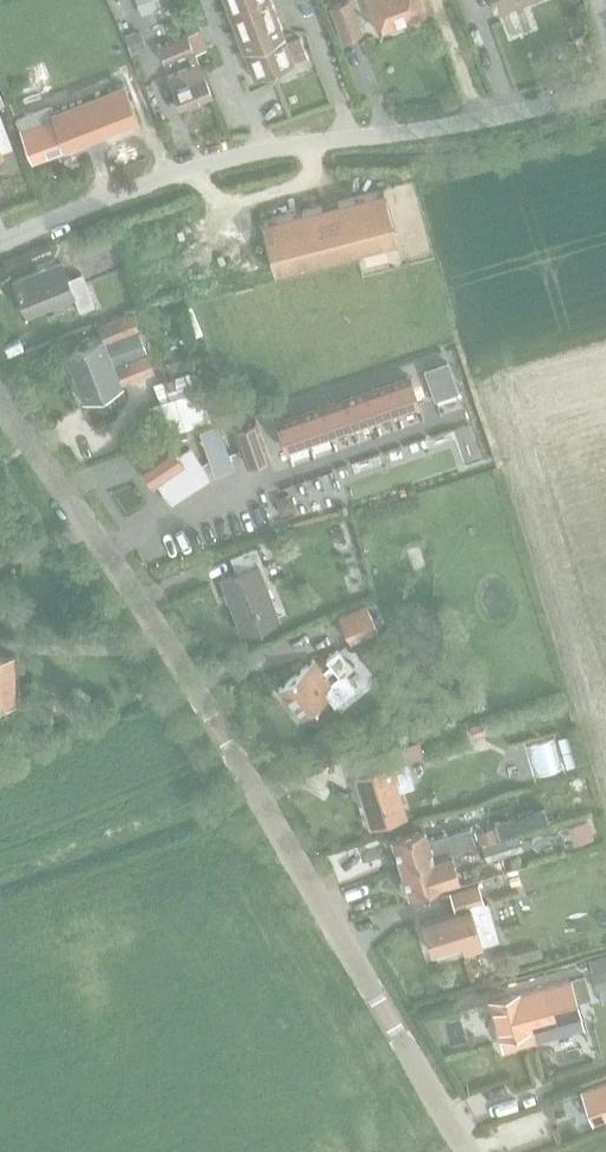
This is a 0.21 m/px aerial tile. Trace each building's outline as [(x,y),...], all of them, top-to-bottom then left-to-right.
[(286,44),(270,0),(224,0),(253,77),(306,58),(299,39),(286,44)] [(378,31),(424,14),(419,0),(366,0),(378,31)] [(496,11),(524,0),(492,0),(496,11)] [(330,7),(343,39),(360,32),(348,1),(330,7)] [(157,46),(163,61),(193,49),(187,34),(157,46)] [(166,76),(178,107),(211,94),(196,58),(191,60),(193,65),(166,76)] [(33,159),(137,119),(123,84),(39,116),(37,112),(18,119),(23,130),(22,130),(33,159)] [(81,274),(67,280),(60,263),(13,282),(26,315),(73,297),(79,312),(94,307),(81,274)] [(127,362),(114,367),(104,342),(135,330),(129,316),(96,329),(100,338),(64,352),(83,401),(121,386),(120,384),(133,379),(127,362)] [(452,395),(443,366),(423,372),(433,400),(452,395)] [(398,379),(234,431),(247,455),(408,407),(398,379)] [(229,424),(206,432),(217,468),(238,461),(229,424)] [(201,466),(183,478),(177,468),(183,464),(169,442),(139,462),(161,496),(180,483),(186,493),(209,478),(201,466)] [(221,579),(242,632),(278,619),(258,567),(263,566),(256,546),(229,556),(236,573),(221,579)] [(337,612),(350,641),(378,629),(366,601),(337,612)] [(14,648),(0,651),(0,735),(4,733),(6,743),(26,739),(20,720),(39,715),(29,676),(21,678),(14,648)] [(333,703),(355,686),(343,672),(351,665),(338,648),(326,658),(340,676),(332,683),(313,660),(277,688),(300,717),(328,696),(333,703)] [(354,777),(369,827),(406,816),(397,788),(412,783),(400,744),(367,754),(372,771),(354,777)] [(400,868),(451,853),(475,845),(470,828),(427,841),(424,830),(392,840),(400,868)] [(482,847),(487,861),(522,850),(517,836),(482,847)] [(451,853),(400,868),(403,879),(399,882),(403,893),(408,893),(408,896),(440,886),(439,883),(458,877),(451,853)] [(482,946),(481,943),(499,937),(487,900),(511,893),(506,877),(450,894),(455,912),(422,922),(431,951),(461,942),(464,951),(482,946)] [(588,971),(593,988),(605,985),(605,966),(588,971)] [(564,979),(489,1000),(498,1035),(559,1018),(561,1029),(578,1024),(564,979)] [(592,1120),(605,1115),(605,1080),(581,1089),(592,1120)]
